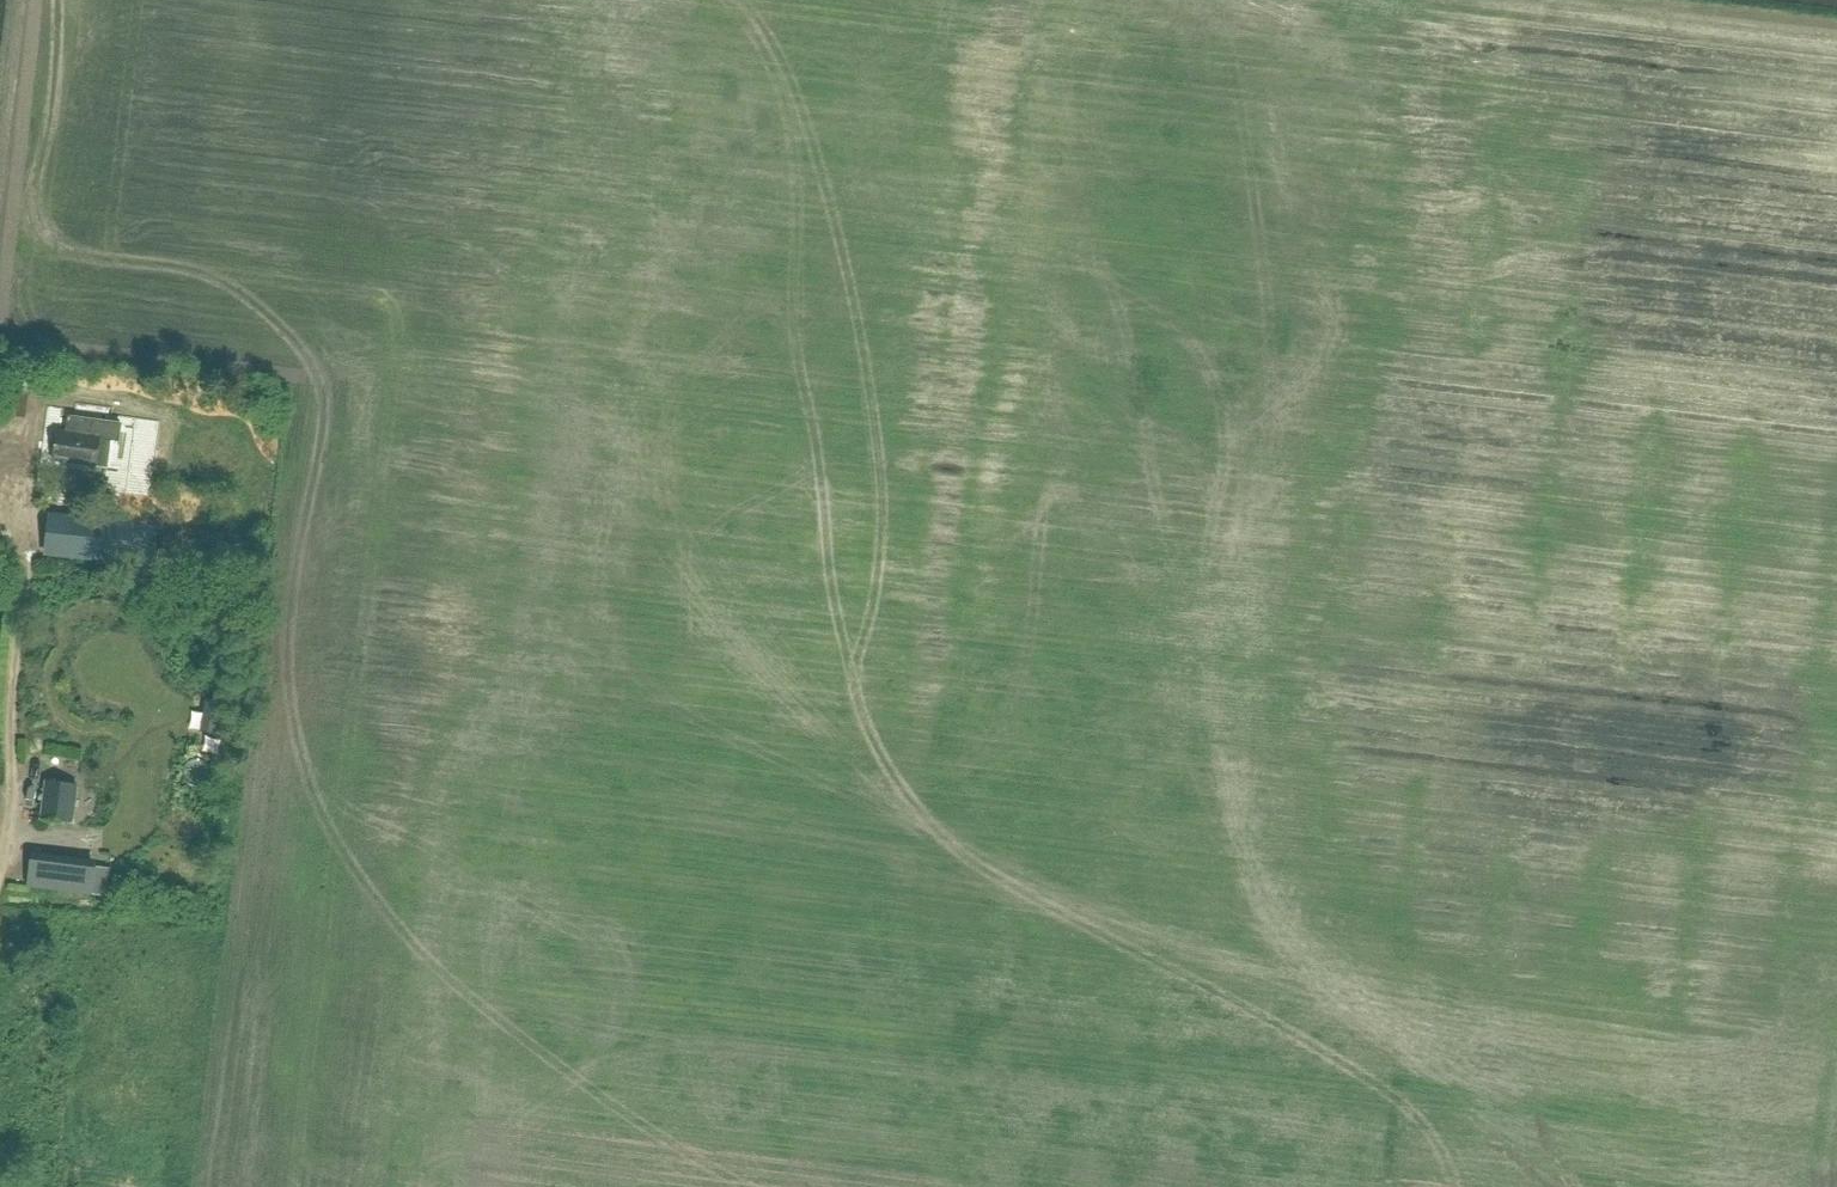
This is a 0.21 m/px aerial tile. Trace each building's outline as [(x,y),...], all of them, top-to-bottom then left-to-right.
[(100,449),(92,412),(55,421),(65,469),(91,464),(89,451),(100,449)] [(70,558),(143,566),(147,533),(73,525),(70,558)] [(204,700),(198,732),(219,735),(225,704),(204,700)] [(72,824),(77,788),(45,784),(41,821),(72,824)] [(44,890),(48,861),(31,859),(28,888),(44,890)]
